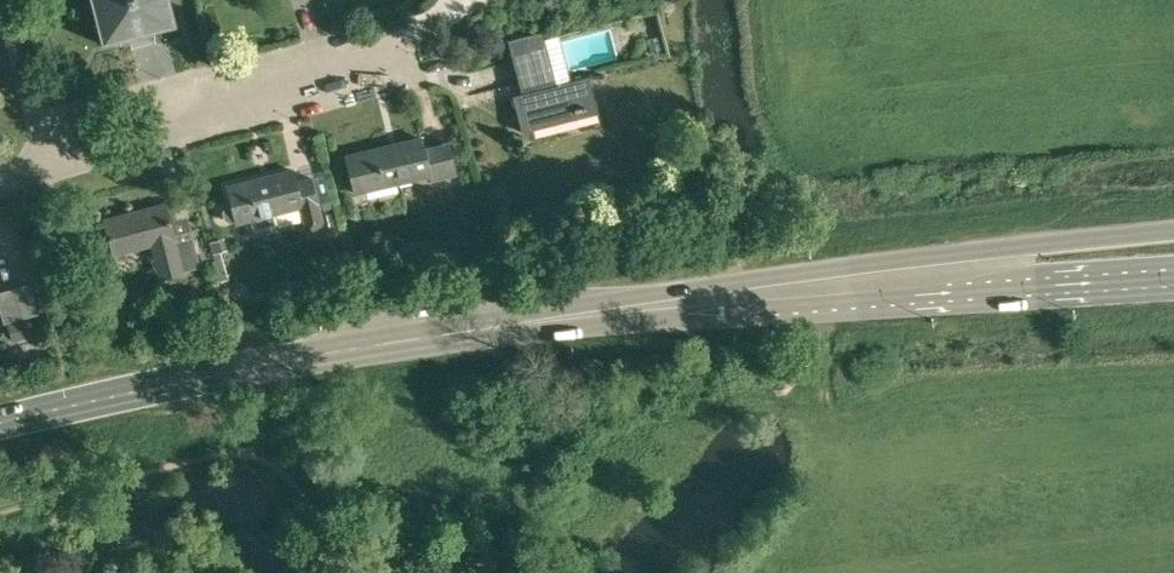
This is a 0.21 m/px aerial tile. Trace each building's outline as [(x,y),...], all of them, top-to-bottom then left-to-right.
[(174,24),(168,0),(89,0),(100,43),(141,33),(152,30),(174,24)] [(558,33),(542,37),(541,31),(507,39),(511,56),(520,94),(512,96),(521,131),(597,113),(588,77),(570,81),(568,71),(560,41),(558,33)] [(658,35),(646,38),(650,54),(662,50),(658,35)] [(419,136),(353,153),(344,155),(353,191),(427,172),(428,178),(453,172),(445,141),(429,145),(422,147),(419,136)] [(226,186),(230,204),(225,205),(222,210),(223,218),(229,221),(234,220),(235,221),(250,217),(253,230),(278,224),(275,211),(299,205),(306,231),(323,227),(309,177),(295,180),(292,169),(226,186)] [(103,217),(112,252),(150,243),(159,275),(198,265),(191,238),(175,242),(165,202),(103,217)] [(330,228),(338,226),(334,211),(325,213),(330,228)] [(212,252),(220,250),(226,249),(222,237),(209,241),(212,252)] [(4,323),(24,317),(15,287),(0,291),(0,310),(4,323)] [(13,340),(29,335),(25,319),(8,324),(13,340)]
